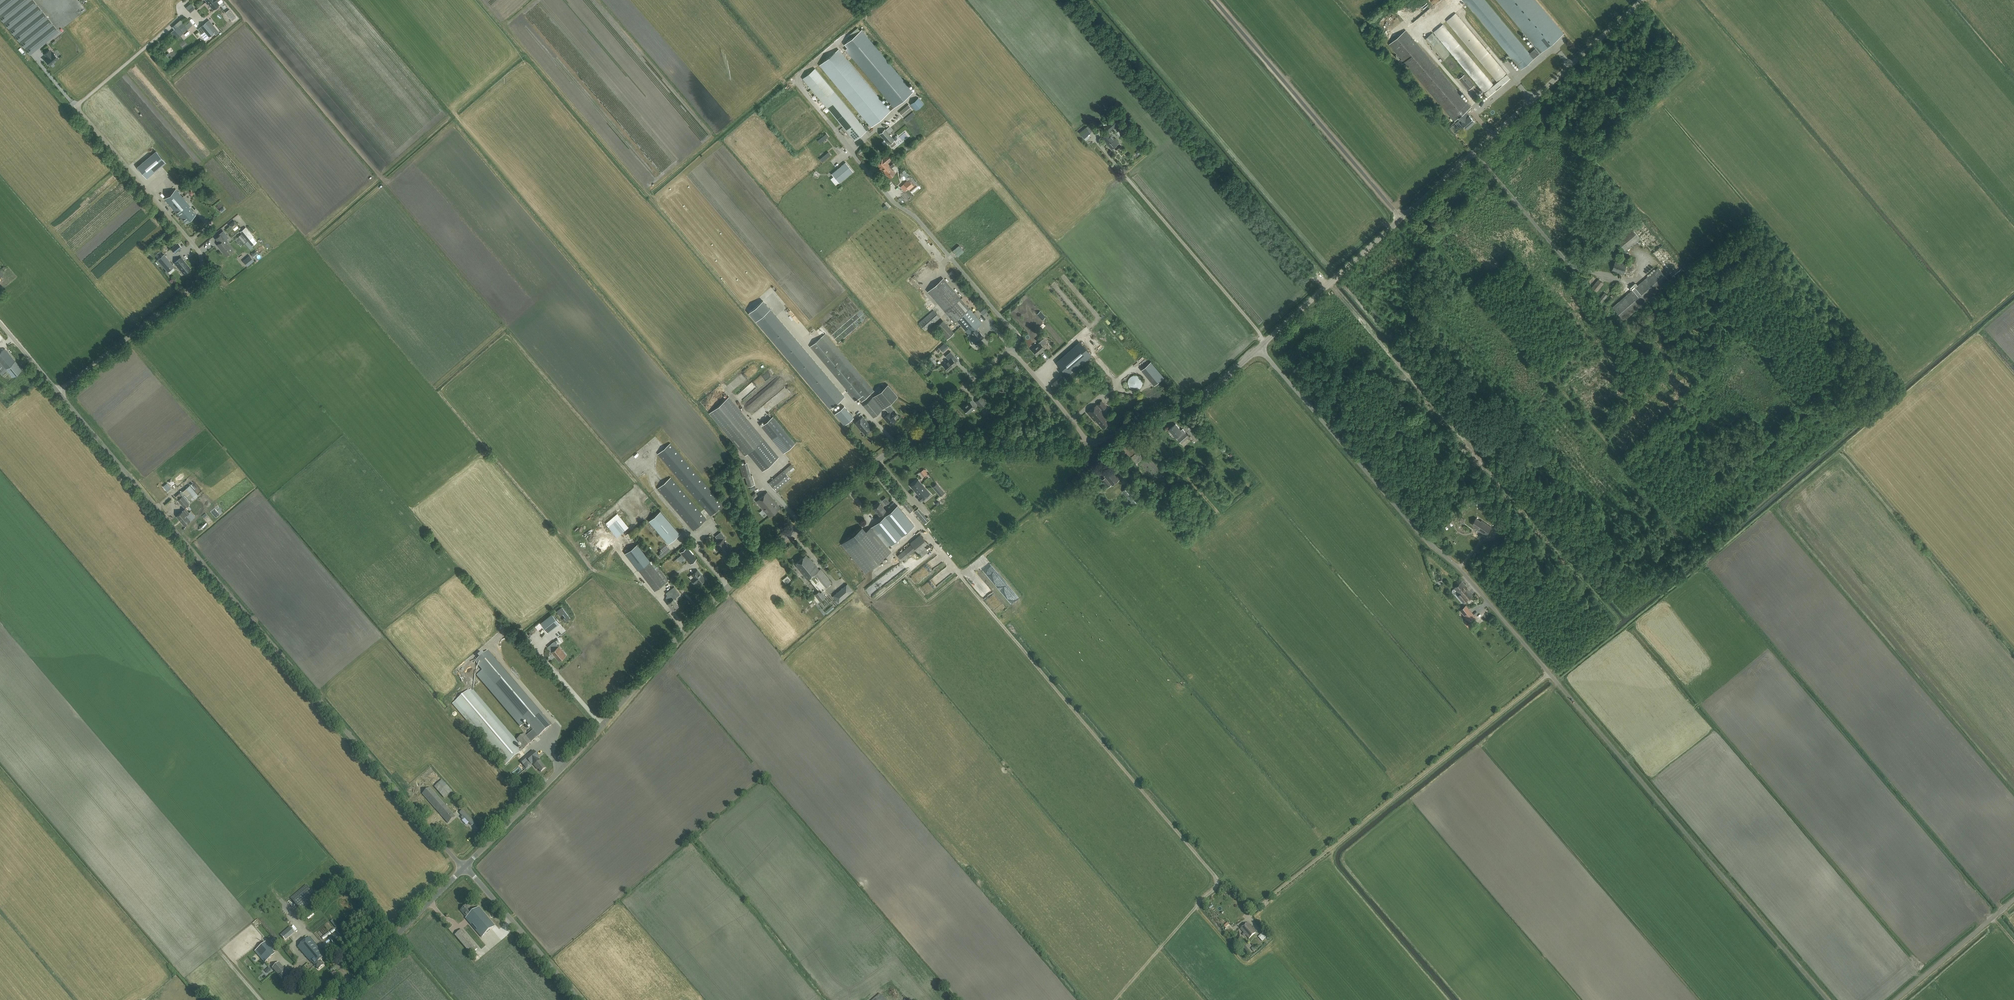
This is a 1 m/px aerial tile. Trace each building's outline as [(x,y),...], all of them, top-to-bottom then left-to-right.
[(30,55),(59,31),(33,0),(0,0),(0,17),(30,55)] [(217,1),(218,0),(207,0),(206,1),(213,9),(219,4),(217,1)] [(1537,47),(1530,53),(1485,0),(1464,0),(1521,69),(1541,52),(1537,47)] [(1541,52),(1542,52),(1564,33),(1536,0),(1497,0),(1537,47),(1541,52)] [(1412,18),(1414,22),(1430,10),(1426,4),(1413,14),(1409,10),(1406,6),(1398,13),(1405,21),(1407,19),(1409,20),(1412,18)] [(1433,32),(1488,97),(1510,78),(1456,13),(1447,20),(1446,21),(1497,82),(1494,85),(1443,24),(1433,32)] [(219,32),(209,20),(198,29),(202,33),(204,31),(209,36),(213,32),(216,35),(219,32)] [(1390,43),(1455,120),(1458,117),(1466,111),(1471,106),(1406,29),(1390,43)] [(862,30),(842,46),(890,104),(894,108),(913,92),(862,30)] [(839,49),(820,65),(871,126),(890,111),(894,108),(890,104),(887,107),(885,105),(883,102),(839,49)] [(44,54),(46,56),(47,58),(45,59),(46,61),(48,64),(49,63),(50,65),(58,58),(53,53),(52,54),(49,50),(44,54)] [(869,128),(867,126),(866,125),(863,127),(815,69),(803,78),(855,140),(869,128)] [(1474,86),(1464,74),(1460,78),(1469,90),(1474,86)] [(918,97),(910,104),(916,110),(923,104),(918,97)] [(899,112),(903,117),(913,109),(908,104),(899,112)] [(1471,126),(1472,124),(1471,123),(1474,121),(1466,111),(1458,117),(1462,121),(1462,122),(1465,125),(1464,126),(1466,129),(1471,126)] [(1113,128),(1121,121),(1117,117),(1109,123),(1113,128)] [(1084,138),(1091,132),(1086,127),(1080,132),(1084,138)] [(885,129),(879,134),(884,140),(888,145),(889,145),(889,144),(892,147),(896,144),(894,141),(895,140),(889,133),(886,129),(885,129)] [(1112,148),(1119,142),(1116,138),(1115,139),(1109,132),(1103,137),(1109,143),(1108,144),(1112,148)] [(156,151),(137,167),(147,178),(166,162),(156,151)] [(869,162),(873,160),(867,151),(864,154),(869,162)] [(876,164),(882,170),(885,168),(884,167),(885,167),(884,165),(887,162),(892,159),(888,154),(876,164)] [(846,162),(832,174),(839,183),(853,171),(846,162)] [(885,168),(882,170),(884,172),(889,178),(896,173),(893,170),(893,169),(892,168),(894,165),(893,163),(890,166),(887,162),(884,165),(885,167),(884,167),(885,168)] [(158,182),(167,191),(169,188),(160,179),(158,182)] [(909,179),(904,183),(909,189),(914,185),(909,179)] [(190,206),(176,189),(164,199),(185,223),(196,214),(190,206)] [(249,239),(251,237),(253,235),(246,227),(240,232),(241,233),(239,236),(245,243),(247,240),(249,239)] [(1631,228),(1617,240),(1626,251),(1640,239),(1631,228)] [(220,242),(217,244),(222,249),(227,254),(233,250),(224,239),(228,236),(223,231),(219,234),(220,235),(216,238),(220,242)] [(175,253),(182,247),(178,242),(171,248),(175,253)] [(1639,243),(1630,251),(1633,256),(1643,248),(1639,243)] [(164,255),(158,259),(168,271),(174,266),(164,255)] [(249,255),(243,261),(247,266),(254,261),(249,255)] [(184,274),(191,269),(181,257),(174,263),(184,274)] [(1616,260),(1612,270),(1623,274),(1627,264),(1616,260)] [(1624,320),(1669,281),(1658,267),(1613,306),(1624,320)] [(976,344),(977,343),(984,337),(979,331),(976,328),(982,323),(967,306),(943,278),(928,291),(954,322),(956,320),(969,334),(968,335),(976,344)] [(1597,291),(1603,283),(1599,279),(1592,287),(1597,291)] [(1602,302),(1608,295),(1604,292),(1598,300),(1602,302)] [(751,311),(749,313),(780,349),(830,408),(844,396),(794,337),(763,301),(751,311)] [(983,303),(977,308),(983,314),(988,310),(983,303)] [(830,310),(822,318),(825,321),(833,314),(830,310)] [(919,323),(925,330),(940,317),(934,310),(919,323)] [(946,339),(954,332),(943,320),(935,327),(946,339)] [(826,333),(811,346),(848,390),(847,392),(855,401),(856,400),(859,397),(862,401),(874,390),(826,333)] [(1042,345),(1047,341),(1042,335),(1037,339),(1040,342),(1032,349),(1037,355),(1045,348),(1042,345)] [(949,346),(945,342),(939,348),(943,352),(949,346)] [(1080,342),(1057,362),(1067,375),(1090,355),(1080,342)] [(22,369),(5,348),(0,352),(0,381),(1,382),(8,375),(3,369),(5,367),(13,377),(22,369)] [(948,370),(956,363),(951,358),(954,355),(951,351),(945,356),(949,360),(943,365),(948,370)] [(1147,365),(1142,370),(1155,384),(1163,377),(1157,370),(1154,373),(1147,365)] [(1128,382),(1128,384),(1128,385),(1129,387),(1130,388),(1131,389),(1132,389),(1133,390),(1135,390),(1136,390),(1138,389),(1139,389),(1140,388),(1141,387),(1142,385),(1142,384),(1142,382),(1142,381),(1142,380),(1141,378),(1140,377),(1139,376),(1138,376),(1136,375),(1135,375),(1133,375),(1132,376),(1131,376),(1130,377),(1129,378),(1128,380),(1128,381),(1128,382)] [(873,397),(863,405),(873,417),(883,409),(885,407),(887,410),(892,406),(889,403),(898,396),(888,384),(873,397)] [(994,390),(1003,392),(1004,386),(995,384),(994,390)] [(729,397),(710,412),(722,427),(745,455),(748,453),(763,470),(779,457),(764,439),(741,412),(729,397)] [(980,407),(986,402),(981,397),(976,401),(980,407)] [(748,411),(759,405),(757,400),(746,407),(748,411)] [(974,407),(977,405),(972,400),(970,402),(969,401),(963,407),(968,413),(974,407)] [(1097,404),(1088,412),(1095,421),(1096,421),(1103,428),(1110,421),(1104,414),(1105,414),(1102,410),(1107,406),(1102,401),(1097,404)] [(844,406),(835,414),(844,425),(854,417),(844,406)] [(889,413),(884,417),(886,420),(891,425),(896,420),(894,417),(898,414),(895,410),(892,406),(887,410),(889,413)] [(756,411),(752,414),(757,422),(763,418),(761,414),(764,413),(762,410),(757,413),(756,411)] [(761,426),(783,453),(796,443),(773,416),(761,426)] [(872,428),(868,423),(863,417),(855,423),(862,431),(862,430),(865,433),(872,428)] [(1184,446),(1190,440),(1188,438),(1190,437),(1183,429),(1181,430),(1176,424),(1169,430),(1176,437),(1184,446)] [(1197,436),(1201,440),(1205,436),(1201,432),(1197,436)] [(1132,452),(1134,451),(1136,453),(1132,457),(1137,462),(1143,457),(1141,454),(1147,448),(1142,442),(1136,447),(1130,441),(1123,448),(1129,455),(1130,454),(1131,455),(1133,453),(1132,452)] [(711,515),(723,504),(671,443),(658,454),(711,515)] [(795,469),(791,464),(784,470),(788,475),(795,469)] [(1113,485),(1119,480),(1112,471),(1111,472),(1108,467),(1102,472),(1105,475),(1105,476),(1106,477),(1103,480),(1109,487),(1112,484),(1113,485)] [(788,475),(784,470),(769,483),(776,491),(791,478),(788,475)] [(751,475),(745,477),(748,486),(755,484),(752,475),(751,475)] [(693,530),(706,519),(671,477),(671,478),(669,476),(665,479),(667,481),(658,488),(693,530)] [(922,500),(923,500),(931,493),(918,479),(911,486),(919,496),(918,498),(921,501),(922,500)] [(940,496),(944,492),(937,483),(932,487),(940,496)] [(1133,504),(1139,499),(1128,486),(1122,491),(1133,504)] [(769,517),(780,507),(767,492),(756,501),(769,517)] [(183,496),(189,503),(191,501),(185,494),(183,496)] [(184,507),(189,503),(183,495),(178,500),(184,507)] [(904,499),(901,501),(909,511),(912,508),(904,499)] [(880,515),(882,514),(884,517),(888,513),(880,503),(874,508),(880,515)] [(882,519),(898,538),(914,525),(898,505),(888,513),(884,517),(882,519)] [(184,525),(190,520),(186,515),(189,513),(185,508),(183,510),(183,511),(176,516),(184,525)] [(187,514),(192,521),(197,517),(192,511),(187,514)] [(680,534),(660,511),(649,521),(668,544),(680,534)] [(618,535),(629,525),(618,513),(607,523),(618,535)] [(1486,535),(1492,527),(1481,520),(1481,521),(1476,518),(1472,524),(1476,527),(1476,528),(1486,535)] [(882,519),(871,527),(888,547),(898,538),(882,519)] [(862,526),(842,543),(846,548),(866,572),(880,561),(882,563),(884,561),(882,559),(891,551),(888,547),(871,527),(866,531),(862,526)] [(1500,526),(1495,530),(1501,536),(1505,532),(1500,526)] [(721,531),(715,536),(720,541),(717,544),(725,554),(732,548),(725,541),(727,539),(725,537),(724,535),(725,535),(722,531),(721,532),(721,531)] [(919,553),(929,544),(920,534),(910,543),(912,544),(898,556),(902,561),(916,549),(919,553)] [(638,569),(654,589),(665,581),(649,561),(650,560),(637,543),(625,553),(638,570),(638,569)] [(690,564),(697,559),(687,547),(681,552),(690,564)] [(808,579),(819,570),(809,557),(808,558),(806,555),(796,563),(797,565),(797,566),(807,579),(808,579)] [(908,562),(911,568),(916,566),(913,559),(908,562)] [(691,579),(695,584),(698,581),(700,584),(705,579),(698,570),(692,575),(694,577),(691,579)] [(820,579),(825,584),(830,580),(825,575),(823,572),(818,577),(820,579)] [(978,579),(987,591),(990,589),(978,572),(974,574),(973,573),(968,576),(973,583),(978,579)] [(1458,591),(1460,594),(1458,596),(1464,603),(1473,595),(1461,582),(1455,588),(1458,591)] [(838,592),(833,596),(839,603),(846,596),(853,591),(850,588),(847,584),(838,592)] [(679,605),(673,598),(680,594),(674,587),(666,593),(669,596),(667,597),(670,601),(668,603),(673,609),(679,605)] [(826,597),(821,591),(819,593),(818,591),(814,594),(820,601),(826,597)] [(1465,606),(1460,610),(1470,622),(1474,618),(1465,606)] [(540,622),(548,632),(560,623),(552,613),(540,622)] [(560,630),(552,636),(556,641),(564,635),(560,630)] [(555,641),(548,647),(552,651),(553,650),(559,645),(555,641)] [(552,651),(556,656),(559,660),(566,654),(559,645),(553,650),(552,651)] [(479,658),(475,661),(482,670),(525,721),(533,730),(526,736),(531,742),(538,736),(552,725),(488,650),(484,654),(482,652),(478,656),(479,658)] [(523,747),(520,749),(471,692),(473,691),(471,689),(469,690),(455,701),(507,763),(532,743),(519,727),(511,733),(523,747)] [(530,753),(521,761),(523,764),(528,760),(531,764),(533,763),(537,768),(538,768),(541,772),(546,767),(538,758),(540,757),(536,753),(533,750),(530,753)] [(448,823),(455,817),(448,808),(430,787),(422,793),(448,823)] [(463,810),(460,813),(472,824),(475,821),(463,810)] [(307,885),(291,898),(302,911),(318,898),(307,885)] [(1974,906),(1978,910),(1982,906),(1978,902),(1974,906)] [(482,937),(493,927),(495,926),(479,908),(473,913),(467,905),(461,910),(467,918),(466,919),(482,937)] [(1249,938),(1256,933),(1247,923),(1240,929),(1249,938)] [(471,954),(478,948),(461,929),(455,935),(471,954)] [(289,937),(285,931),(281,934),(286,940),(289,937)] [(334,945),(343,939),(337,932),(329,937),(334,945)] [(320,960),(325,956),(309,937),(298,947),(311,962),(312,962),(318,969),(324,964),(320,960)] [(255,951),(265,962),(275,953),(266,942),(255,951)] [(1247,957),(1252,953),(1245,945),(1241,949),(1247,957)] [(282,979),(290,973),(287,969),(286,970),(279,963),(273,968),(282,979)]
